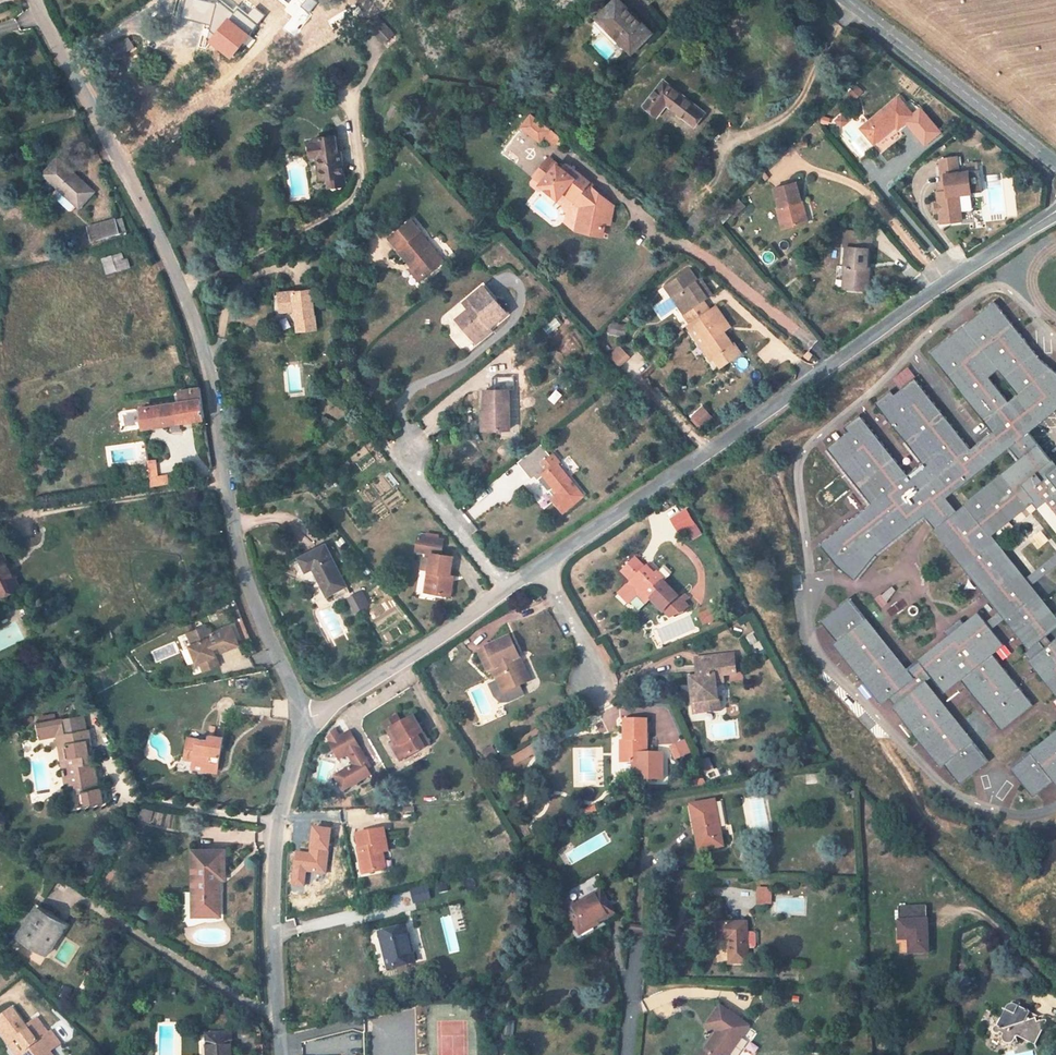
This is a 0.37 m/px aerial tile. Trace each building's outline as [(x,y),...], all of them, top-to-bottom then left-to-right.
[(232,56),(249,35),(229,19),(233,13),(219,1),(216,3),(201,0),(185,0),(181,17),(211,25),(211,27),(218,33),(212,40),(232,56)] [(652,33),(620,0),(615,0),(600,15),(618,34),(615,37),(631,53),(652,33)] [(229,19),(249,35),(264,15),(254,7),(247,16),(237,8),(233,13),(229,19)] [(597,18),(615,37),(618,34),(600,15),(597,18)] [(384,44),(394,34),(378,16),(368,25),(384,44)] [(218,33),(211,27),(209,31),(208,37),(212,40),(218,33)] [(133,47),(128,39),(104,54),(109,62),(133,47)] [(694,126),(704,113),(663,80),(644,106),(657,116),(666,104),(694,126)] [(913,115),(898,97),(861,128),(874,144),(896,125),(898,128),(913,115)] [(559,138),(552,132),(548,137),(555,143),(559,138)] [(318,156),(321,179),(328,179),(344,176),(340,150),(337,150),(335,136),(322,138),(323,142),(316,143),(309,144),(311,157),(318,156)] [(957,157),(940,159),(941,165),(942,184),(946,183),(947,192),(937,192),(938,204),(935,204),(936,213),(939,212),(940,216),(941,224),(961,221),(960,213),(958,195),(982,192),(980,171),(978,171),(977,164),(967,165),(968,172),(959,173),(957,163),(957,157)] [(93,192),(58,158),(43,174),(79,207),(93,192)] [(612,211),(613,205),(588,185),(589,183),(570,167),(549,192),(557,199),(563,191),(569,196),(572,191),(582,200),(581,206),(576,230),(599,235),(600,230),(603,231),(604,222),(607,210),(612,211)] [(345,186),(344,176),(328,179),(329,188),(345,186)] [(782,229),(803,223),(798,202),(801,201),(796,182),(774,188),(779,207),(776,207),(782,229)] [(569,196),(581,206),(582,200),(572,191),(569,196)] [(744,206),(739,201),(730,210),(735,215),(744,206)] [(806,222),(801,201),(798,202),(803,223),(806,222)] [(126,231),(122,217),(114,220),(118,233),(126,231)] [(411,219),(389,238),(398,248),(398,249),(409,263),(412,261),(415,264),(412,267),(410,269),(420,281),(443,261),(419,232),(421,231),(411,219)] [(118,233),(114,220),(88,227),(92,240),(118,233)] [(872,232),(845,230),(844,247),(847,247),(845,267),(848,267),(847,289),(868,290),(869,268),(866,268),(868,248),(871,249),(872,232)] [(124,259),(122,252),(112,256),(117,272),(131,267),(128,258),(124,259)] [(801,253),(793,260),(801,270),(809,264),(801,253)] [(112,256),(101,259),(107,275),(117,272),(112,256)] [(665,285),(672,296),(678,297),(687,310),(684,312),(693,326),(694,325),(716,357),(714,358),(720,367),(741,353),(734,344),(733,345),(723,331),(721,328),(728,324),(716,306),(710,311),(703,300),(711,294),(701,279),(698,281),(689,269),(665,285)] [(469,309),(456,319),(476,343),(485,335),(483,332),(507,313),(484,285),(463,303),(469,309)] [(315,329),(312,290),(279,293),(281,311),(296,310),(298,331),(315,329)] [(672,296),(684,312),(687,310),(678,297),(672,296)] [(1055,566),(1055,554),(1024,579),(989,535),(1033,499),(1055,528),(1055,468),(1054,470),(1048,463),(1051,461),(1039,446),(1020,461),(965,506),(964,505),(956,511),(946,498),(1009,448),(1028,432),(1054,411),(1055,409),(1055,372),(1040,360),(993,301),(928,354),(991,433),(976,444),(919,374),(899,391),(896,386),(880,399),(928,459),(913,471),(865,411),(849,424),(852,428),(832,445),(877,500),(826,541),(842,562),(860,577),(879,550),(924,515),(1000,610),(986,621),(979,612),(906,671),(848,598),(820,621),(836,641),(834,642),(883,703),(890,698),(895,704),(942,766),(944,764),(960,784),(988,762),(925,681),(931,676),(943,691),(967,673),(1008,725),(1041,700),(999,647),(1004,644),(992,629),(1006,618),(1030,648),(1039,641),(1044,647),(1029,659),(1055,692),(1055,637),(1050,642),(1046,635),(1055,627),(1055,619),(1030,587),(1055,566)] [(612,323),(610,334),(625,336),(627,325),(612,323)] [(716,357),(694,325),(693,326),(689,328),(711,360),(714,358),(716,357)] [(620,350),(611,359),(617,366),(627,357),(620,350)] [(195,389),(178,391),(180,402),(201,399),(200,388),(195,389)] [(510,429),(509,390),(485,390),(486,410),(482,410),(483,417),(489,417),(489,429),(510,429)] [(201,399),(180,402),(160,405),(163,425),(204,418),(201,399)] [(163,425),(160,405),(140,408),(143,428),(163,425)] [(702,407),(692,416),(701,426),(711,417),(702,407)] [(1028,432),(1009,448),(1020,461),(1039,446),(1028,432)] [(563,512),(583,495),(557,463),(560,461),(554,454),(541,465),(546,471),(543,474),(553,487),(558,493),(554,496),(552,498),(563,512)] [(158,477),(156,462),(148,463),(150,478),(158,477)] [(158,477),(150,478),(151,487),(168,484),(167,475),(158,477)] [(818,495),(825,505),(850,488),(842,478),(818,495)] [(558,493),(553,487),(549,491),(554,496),(558,493)] [(693,524),(686,510),(671,519),(679,532),(693,524)] [(450,576),(453,556),(440,554),(443,539),(419,536),(416,551),(431,553),(425,591),(447,595),(450,576)] [(346,586),(325,544),(298,558),(305,572),(313,568),(327,595),(346,586)] [(2,553),(0,555),(0,592),(2,596),(20,587),(12,573),(11,574),(7,567),(9,566),(2,553)] [(662,581),(665,579),(664,579),(657,572),(655,574),(647,566),(645,568),(635,558),(622,572),(631,582),(619,594),(628,604),(630,602),(637,595),(639,592),(641,595),(643,593),(650,600),(662,613),(665,611),(669,615),(674,616),(683,612),(688,607),(683,603),(687,599),(683,595),(680,599),(662,581)] [(655,574),(657,572),(649,564),(647,566),(655,574)] [(664,566),(657,572),(664,579),(671,572),(664,566)] [(363,590),(347,597),(353,613),(370,606),(363,590)] [(645,604),(650,600),(643,593),(641,595),(639,592),(637,595),(645,604)] [(630,602),(639,611),(645,604),(637,595),(630,602)] [(714,620),(710,610),(704,613),(708,622),(714,620)] [(38,624),(35,618),(29,621),(33,628),(38,624)] [(210,629),(203,627),(187,634),(192,646),(190,647),(197,664),(200,662),(204,672),(220,665),(213,648),(219,646),(222,652),(239,645),(231,626),(211,634),(210,629)] [(515,659),(519,657),(509,637),(478,651),(487,672),(492,669),(498,681),(501,688),(492,692),(494,697),(501,701),(508,701),(523,694),(519,685),(526,683),(515,659)] [(467,654),(459,643),(456,645),(464,656),(467,654)] [(76,669),(66,647),(56,652),(66,673),(76,669)] [(690,678),(692,703),(697,702),(699,713),(721,711),(720,699),(718,699),(716,683),(715,676),(722,676),(736,674),(734,655),(696,659),(697,677),(690,678)] [(515,659),(526,683),(530,681),(519,657),(515,659)] [(498,681),(489,685),(492,692),(501,688),(498,681)] [(91,761),(88,745),(93,744),(91,728),(90,728),(86,729),(84,715),(80,716),(69,718),(63,719),(65,733),(65,734),(62,734),(66,758),(61,759),(66,785),(75,784),(79,805),(103,801),(101,787),(98,787),(95,766),(91,766),(91,761)] [(384,724),(388,732),(392,730),(400,745),(397,746),(394,748),(401,761),(424,747),(417,736),(422,733),(414,717),(401,724),(396,717),(384,724)] [(62,719),(37,722),(40,738),(57,735),(62,734),(65,734),(65,733),(62,719)] [(633,762),(647,762),(647,753),(647,720),(625,720),(624,741),(624,762),(633,762)] [(578,724),(558,731),(561,739),(580,732),(578,724)] [(334,729),(327,737),(331,743),(330,744),(339,760),(348,754),(354,765),(335,777),(343,791),(370,775),(367,769),(363,763),(367,761),(350,732),(340,738),(334,729)] [(392,730),(388,732),(397,746),(400,745),(392,730)] [(429,745),(422,733),(417,736),(424,747),(429,745)] [(1010,769),(1033,797),(1052,782),(1053,784),(1055,781),(1055,733),(1010,769)] [(66,758),(62,734),(57,735),(61,759),(66,758)] [(214,737),(209,736),(208,741),(188,737),(185,755),(194,756),(193,760),(193,764),(218,768),(223,738),(214,737)] [(681,742),(670,747),(676,760),(687,755),(681,742)] [(497,755),(492,747),(482,752),(487,761),(497,755)] [(663,753),(647,753),(647,762),(633,762),(633,775),(646,775),(646,779),(663,779),(663,753)] [(711,767),(708,759),(701,762),(703,770),(711,767)] [(807,784),(822,783),(821,774),(806,775),(807,784)] [(704,781),(691,784),(693,789),(707,787),(704,781)] [(699,851),(723,846),(715,800),(691,805),(699,851)] [(597,811),(595,805),(582,810),(584,816),(597,811)] [(153,810),(141,808),(138,820),(150,823),(153,810)] [(309,852),(296,851),(292,883),(304,885),(306,871),(324,873),(329,828),(312,826),(309,852)] [(388,851),(384,829),(357,834),(359,847),(362,846),(363,852),(359,853),(361,863),(366,862),(368,873),(386,870),(382,852),(388,851)] [(224,878),(223,850),(193,851),(193,915),(219,915),(220,881),(219,878),(224,878)] [(546,885),(550,882),(546,875),(541,877),(546,885)] [(415,904),(428,900),(425,887),(411,891),(415,904)] [(757,903),(767,904),(767,892),(768,889),(758,888),(757,903)] [(615,913),(601,889),(574,903),(576,906),(566,911),(579,933),(593,925),(593,924),(598,921),(598,922),(615,913)] [(64,926),(46,915),(48,913),(37,906),(17,937),(46,955),(64,926)] [(909,940),(909,953),(928,953),(926,906),(898,908),(899,940),(909,940)] [(66,923),(48,912),(48,913),(46,915),(64,926),(66,923)] [(746,923),(719,924),(719,939),(730,939),(730,963),(747,963),(746,949),(746,933),(746,923)] [(415,962),(406,926),(380,933),(388,969),(415,962)] [(746,949),(754,949),(756,947),(756,935),(754,932),(746,933),(746,949)] [(909,940),(899,940),(900,954),(909,953),(909,940)] [(1030,1012),(1018,1007),(1014,1005),(1012,1004),(1010,1005),(1007,1007),(1004,1011),(997,1026),(995,1026),(993,1028),(993,1030),(993,1032),(994,1033),(995,1034),(997,1034),(999,1034),(1000,1033),(1003,1034),(1002,1036),(1002,1037),(1002,1039),(1002,1040),(1004,1042),(1007,1044),(1011,1044),(1012,1043),(1014,1042),(1015,1040),(1016,1037),(1018,1037),(1035,1046),(1047,1022),(1046,1021),(1045,1020),(1037,1022),(1034,1023),(1033,1019),(1030,1020),(1027,1019),(1030,1012)] [(720,1006),(707,1024),(718,1031),(719,1032),(716,1036),(714,1036),(704,1051),(701,1054),(728,1054),(748,1026),(720,1006)] [(36,1018),(25,1026),(12,1008),(0,1017),(0,1032),(9,1044),(13,1042),(23,1054),(51,1054),(49,1052),(61,1043),(56,1037),(53,1039),(49,1033),(48,1034),(47,1033),(36,1018)] [(231,1033),(207,1034),(208,1054),(232,1054),(231,1033)] [(13,1042),(9,1044),(17,1054),(23,1054),(13,1042)]
